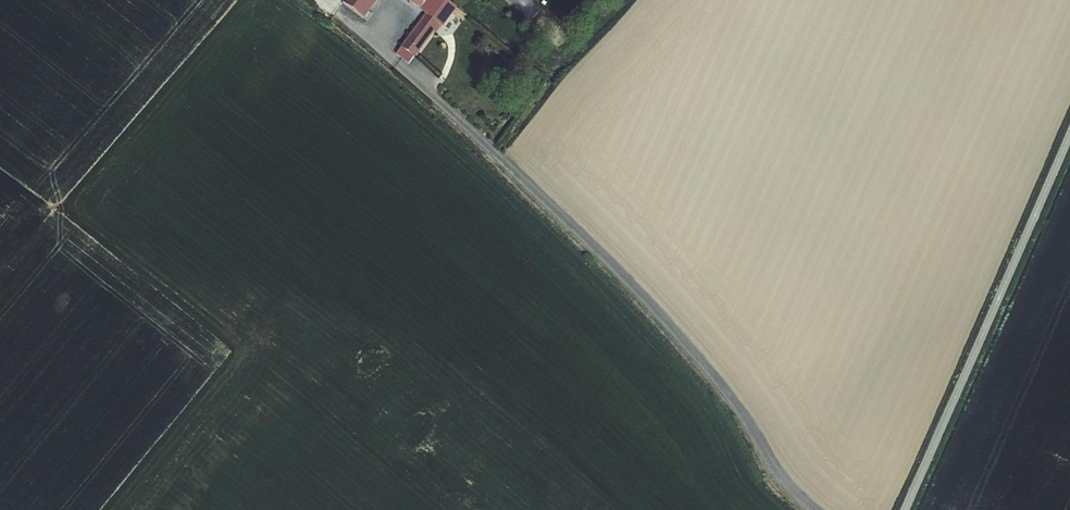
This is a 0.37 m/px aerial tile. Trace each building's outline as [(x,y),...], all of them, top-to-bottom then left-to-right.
[(364,20),(379,0),(344,0),(341,4),(364,20)] [(403,1),(404,0),(413,6),(412,7),(417,11),(418,10),(425,16),(400,48),(401,49),(414,58),(415,59),(434,33),(436,34),(441,28),(443,29),(457,10),(444,0),(402,0),(403,1)] [(531,0),(507,0),(532,20),(541,9),(531,0)] [(414,58),(401,49),(396,55),(408,65),(414,58)]
